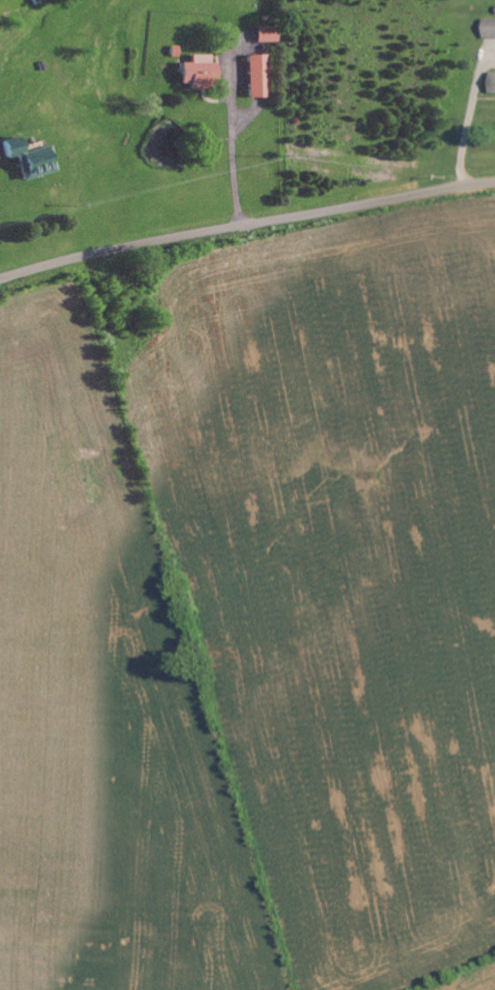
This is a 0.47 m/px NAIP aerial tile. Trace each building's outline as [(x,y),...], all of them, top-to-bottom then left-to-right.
[(487,20),(487,39),(494,40),(494,20),(487,20)] [(280,29),(260,28),(260,43),(280,43),(280,29)] [(214,55),(194,56),(194,63),(184,63),(184,84),(193,84),(193,89),(214,89),(213,79),(221,79),(221,64),(214,64),(214,55)] [(271,55),(251,56),(252,98),(272,98),(271,55)] [(61,172),(54,146),(27,153),(23,137),(6,141),(11,159),(20,157),(27,181),(61,172)]
